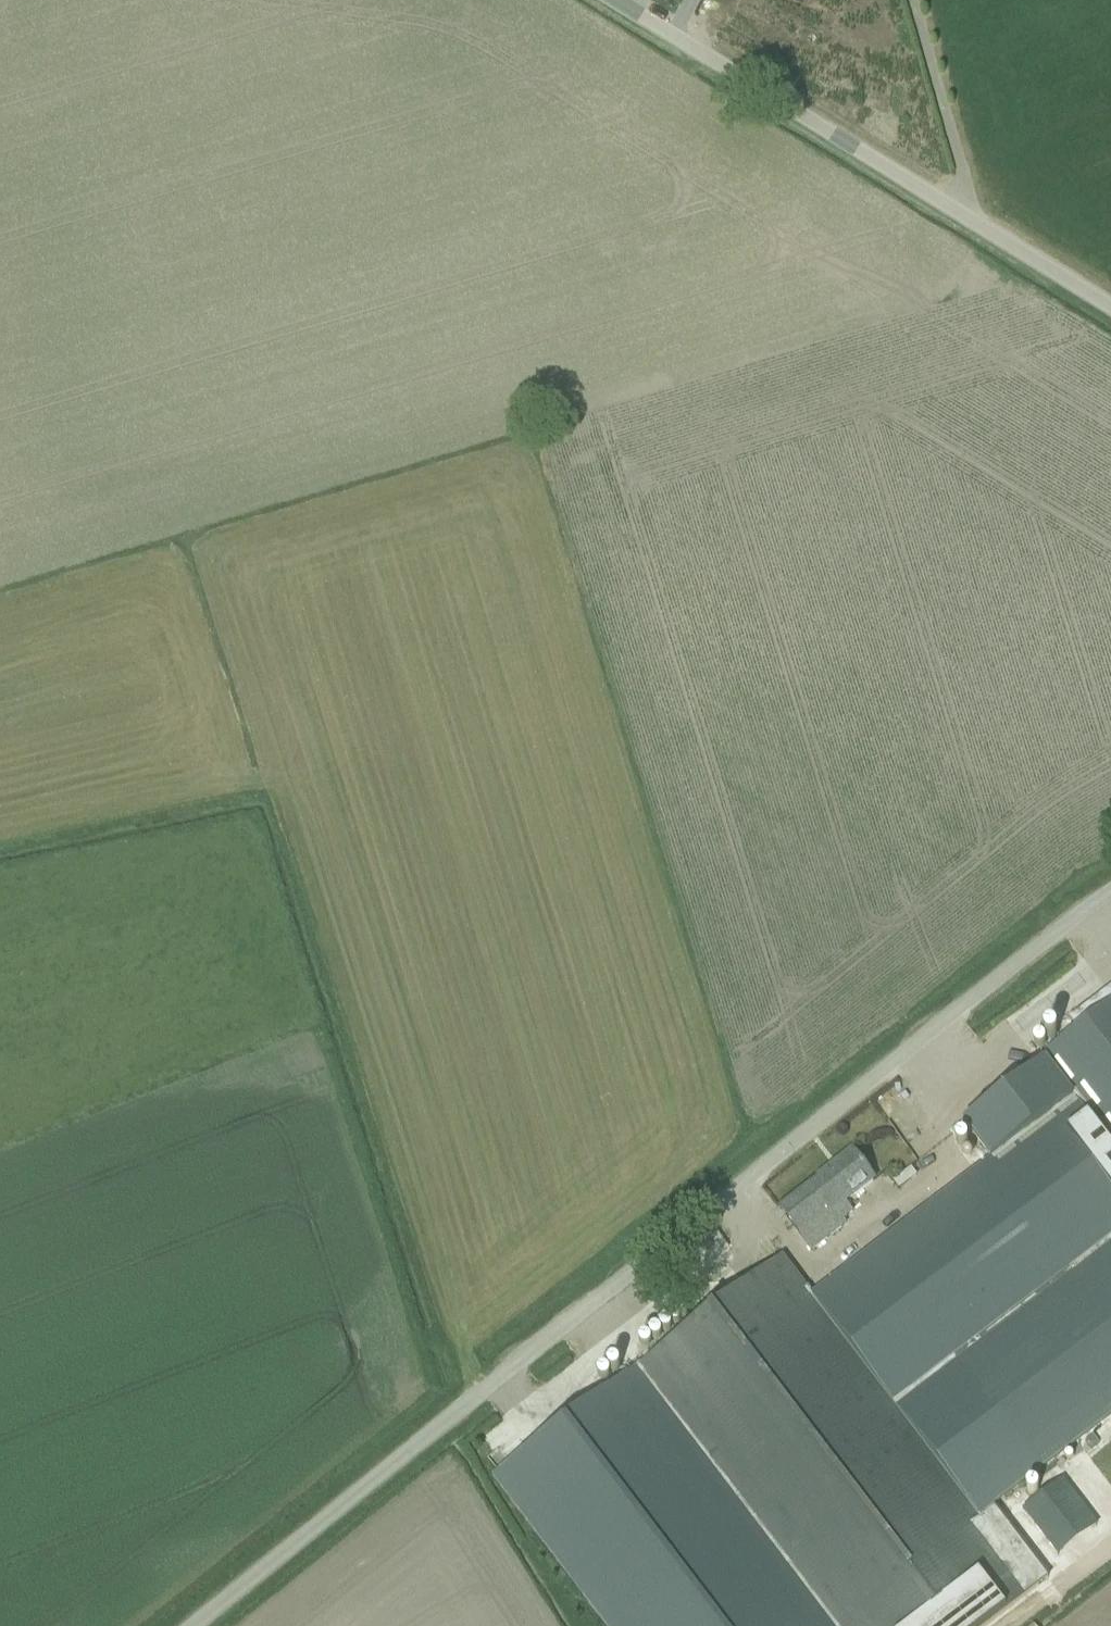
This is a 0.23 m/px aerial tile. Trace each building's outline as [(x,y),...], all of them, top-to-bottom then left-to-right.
[(1042,1055),(1045,1059),(1110,1147),(1110,1003),(1042,1055)] [(1045,1059),(962,1122),(989,1159),(810,1295),(978,1516),(991,1506),(1110,1415),(1110,1147),(1045,1059)] [(873,1181),(852,1153),(779,1210),(811,1251),(845,1225),(842,1221),(851,1213),(844,1204),(873,1181)] [(810,1295),(781,1257),(491,1478),(604,1625),(986,1625),(1047,1580),(991,1506),(978,1516),(810,1295)]
